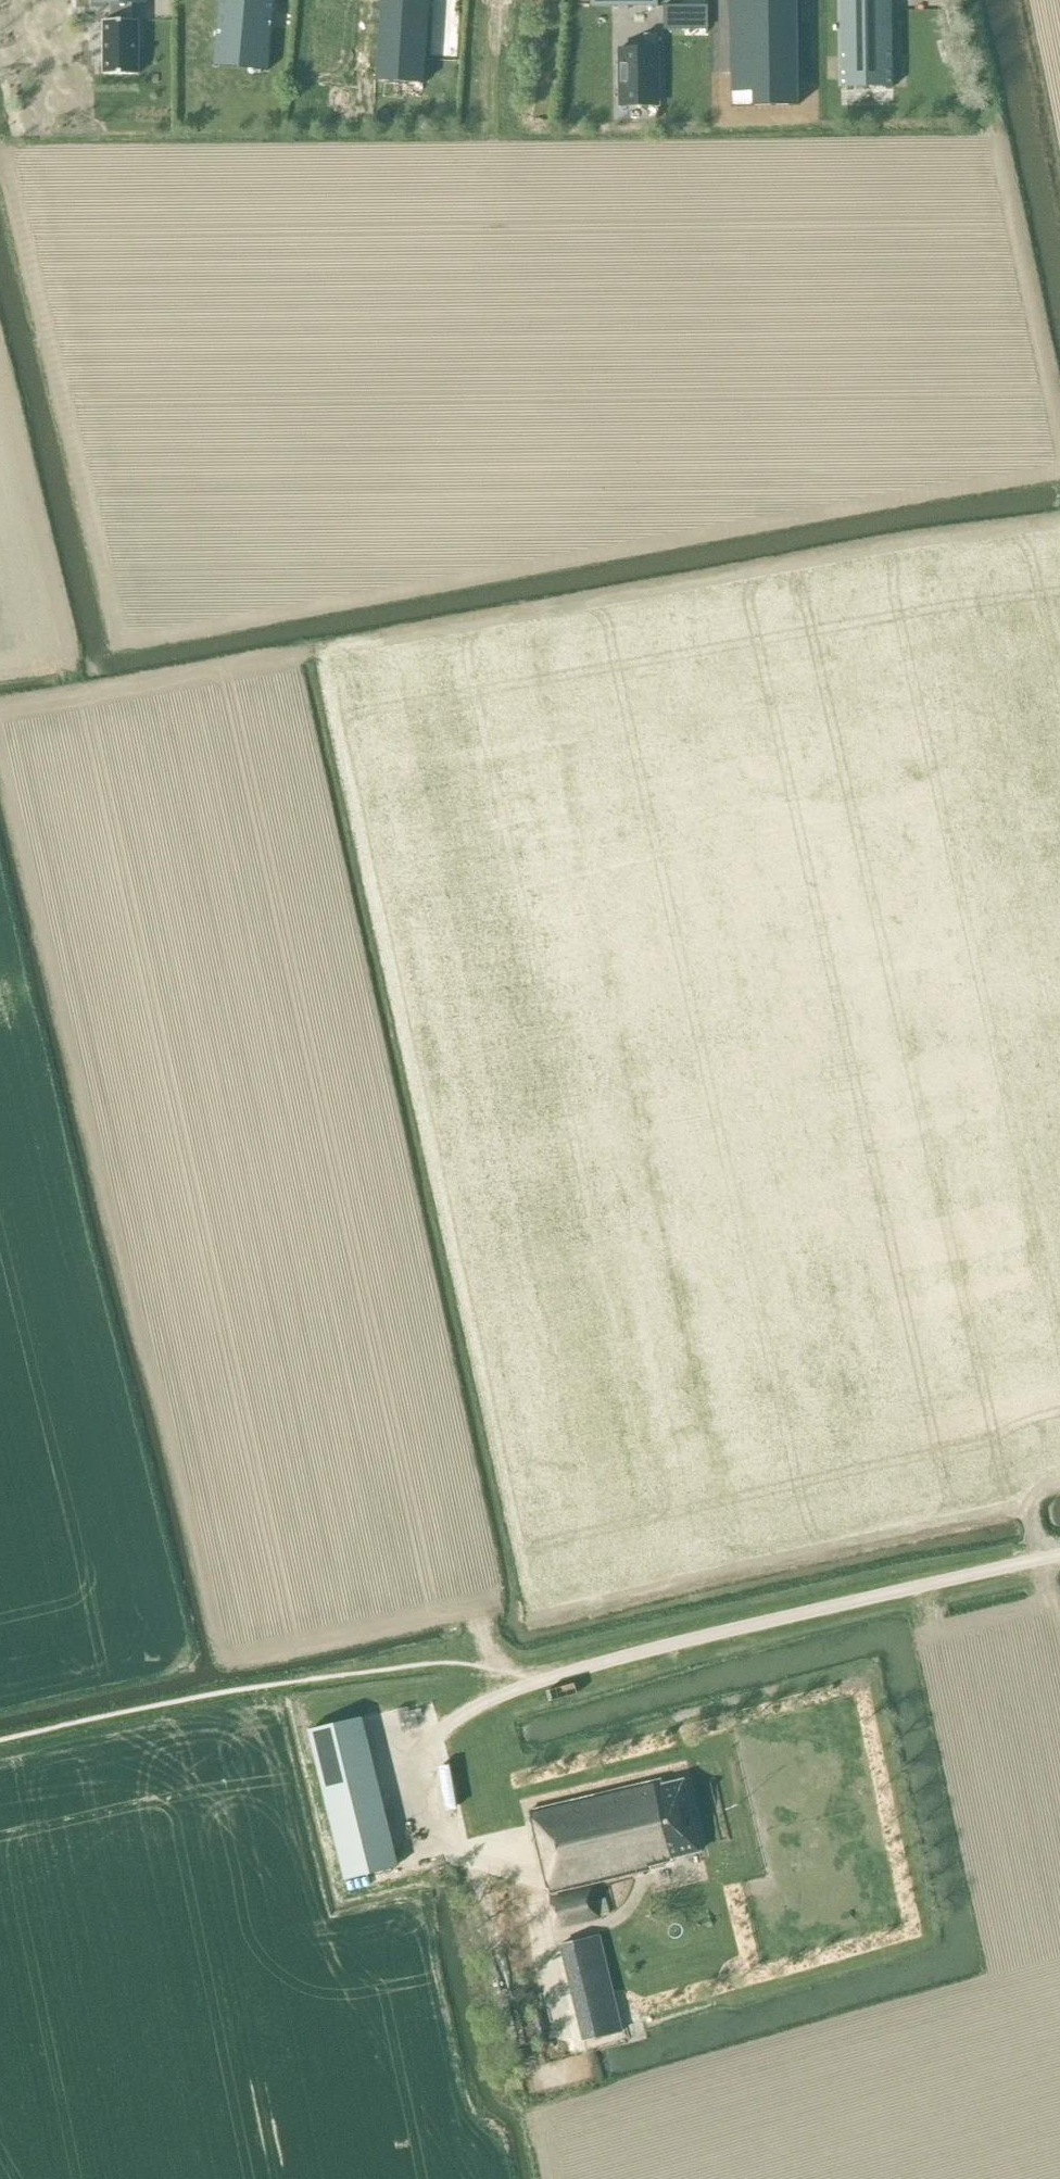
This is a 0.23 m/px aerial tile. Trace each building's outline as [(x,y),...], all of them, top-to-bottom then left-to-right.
[(214,67),(215,67),(216,61),(267,66),(266,71),(267,72),(274,0),(220,0),(214,67)] [(376,81),(377,81),(424,84),(425,84),(425,83),(424,83),(430,0),(382,0),(377,80),(376,80),(376,81)] [(733,107),(799,106),(797,0),(731,0),(733,107)] [(840,85),(840,84),(891,84),(891,85),(892,85),(891,0),(839,0),(840,85)] [(110,21),(104,21),(104,75),(139,75),(139,21),(132,21),(132,4),(110,4),(110,21)] [(664,6),(664,28),(707,28),(707,6),(664,6)] [(620,105),(659,105),(659,48),(658,48),(658,34),(646,34),(646,48),(620,48),(620,105)] [(362,1718),(308,1731),(345,1880),(398,1867),(362,1718)] [(674,1859),(702,1852),(685,1781),(665,1785),(663,1780),(531,1812),(557,1929),(599,1919),(591,1883),(653,1869),(653,1865),(675,1861),(674,1859)] [(598,1933),(555,1941),(574,2041),(617,2033),(598,1933)]
